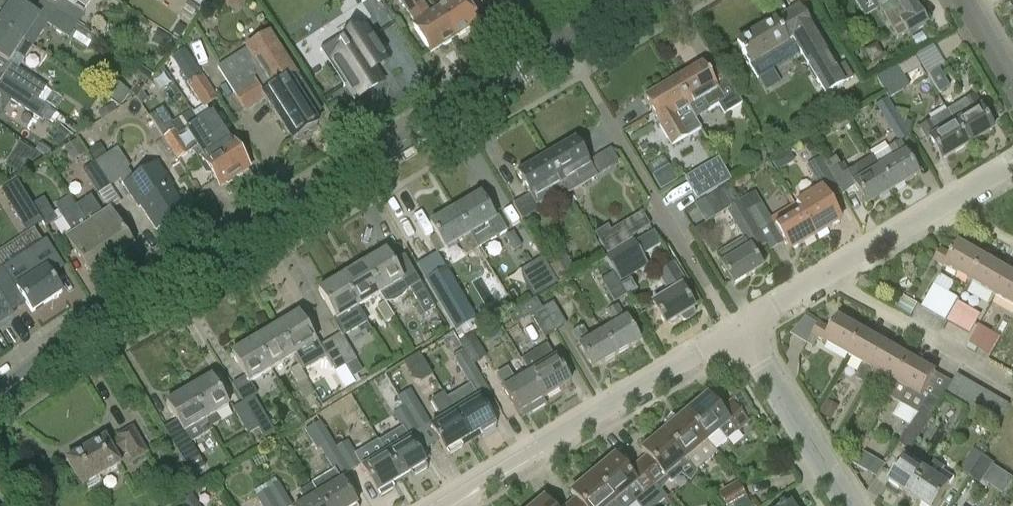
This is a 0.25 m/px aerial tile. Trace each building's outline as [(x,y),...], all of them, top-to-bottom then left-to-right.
[(38,16),(14,0),(12,0),(0,19),(0,24),(33,46),(48,24),(68,38),(77,25),(55,11),(47,22),(38,16)] [(80,0),(62,0),(55,11),(77,25),(86,12),(76,6),(80,0)] [(415,25),(412,26),(430,53),(454,38),(436,11),(431,14),(421,0),(399,0),(415,25)] [(442,7),(436,11),(454,38),(478,22),(464,0),(438,0),(442,7)] [(920,9),(916,11),(910,0),(878,0),(884,9),(881,11),(892,31),(902,25),(908,35),(929,22),(921,8),(920,9)] [(192,17),(198,10),(188,2),(183,10),(192,17)] [(826,96),(854,80),(846,66),(836,72),(799,9),(785,18),(788,23),(777,29),(774,24),(738,45),(739,46),(735,49),(741,59),(743,57),(744,60),(746,59),(752,68),(788,47),(787,45),(794,41),(826,96)] [(346,54),(330,65),(344,87),(347,85),(355,99),(382,81),(374,68),(386,60),(362,23),(336,39),(340,45),(338,46),(342,52),(344,51),(346,54)] [(11,64),(3,76),(39,100),(47,87),(19,68),(33,46),(0,24),(0,57),(11,64)] [(180,38),(187,28),(180,24),(174,34),(180,38)] [(79,30),(73,40),(87,49),(93,39),(79,30)] [(917,47),(927,41),(922,33),(912,39),(917,47)] [(172,38),(162,34),(156,45),(166,50),(172,38)] [(319,110),(295,72),(292,74),(268,36),(217,69),(242,108),(263,95),(293,142),(317,127),(310,116),(319,110)] [(878,44),(866,51),(873,64),(885,56),(878,44)] [(185,49),(172,58),(184,76),(197,68),(185,49)] [(876,78),(889,99),(910,86),(897,65),(876,78)] [(151,77),(139,66),(133,74),(145,84),(151,77)] [(720,67),(708,74),(703,66),(674,83),(690,109),(704,101),(709,110),(718,105),(724,115),(742,105),(720,67)] [(206,108),(218,101),(197,68),(184,76),(189,85),(188,85),(202,108),(194,114),(234,176),(249,167),(232,139),(230,141),(213,115),(211,116),(206,108)] [(945,83),(939,72),(930,77),(928,77),(937,93),(944,89),(945,83)] [(43,118),(48,111),(49,109),(50,108),(39,100),(3,76),(0,80),(0,94),(42,121),(43,118)] [(672,147),(701,130),(674,83),(644,100),(672,147)] [(113,90),(107,97),(128,110),(142,90),(137,86),(131,94),(122,88),(113,90)] [(55,109),(61,99),(51,93),(45,103),(55,109)] [(983,108),(975,94),(946,111),(967,147),(994,131),(981,109),(983,108)] [(892,134),(904,126),(887,99),(875,106),(892,134)] [(59,116),(49,109),(48,111),(43,118),(53,125),(59,116)] [(193,114),(191,111),(164,129),(154,113),(150,116),(179,160),(198,147),(204,157),(199,161),(208,174),(212,173),(220,186),(234,176),(194,114),(193,114)] [(918,128),(926,141),(929,140),(942,162),(967,147),(946,111),(918,128)] [(10,131),(14,125),(7,121),(3,127),(10,131)] [(905,127),(910,136),(914,124),(907,122),(905,127)] [(59,148),(67,137),(60,132),(52,143),(59,148)] [(76,140),(64,148),(71,158),(83,151),(76,140)] [(546,158),(562,185),(576,176),(582,187),(597,177),(575,141),(546,158)] [(919,176),(906,154),(907,153),(901,142),(873,159),(880,170),(893,191),(919,176)] [(88,151),(95,163),(106,156),(99,144),(88,151)] [(612,147),(592,158),(601,173),(620,161),(612,147)] [(754,148),(751,164),(763,166),(767,150),(754,148)] [(127,170),(130,169),(117,149),(95,163),(111,187),(121,180),(139,208),(141,207),(155,230),(185,211),(170,187),(172,186),(157,163),(133,179),(127,170)] [(778,171),(786,166),(780,156),(772,161),(778,171)] [(562,185),(546,158),(518,175),(539,212),(555,203),(549,193),(562,185)] [(816,238),(841,223),(829,203),(843,195),(825,164),(824,165),(820,158),(806,166),(819,189),(796,203),(799,209),(814,236),(816,238)] [(873,159),(849,173),(843,164),(840,166),(835,158),(825,164),(831,174),(843,195),(856,187),(868,206),(893,191),(880,170),(873,159)] [(82,171),(97,196),(111,187),(95,163),(82,171)] [(711,170),(687,183),(697,201),(731,181),(724,168),(713,174),(711,170)] [(678,181),(671,169),(654,179),(662,191),(678,181)] [(31,206),(16,182),(2,191),(28,232),(41,224),(42,224),(31,206)] [(735,287),(764,269),(754,252),(767,245),(746,211),(740,200),(739,201),(729,185),(712,196),(722,214),(726,211),(743,240),(716,256),(722,266),(735,287)] [(77,207),(111,260),(133,246),(111,211),(103,215),(92,197),(77,207)] [(456,212),(480,250),(508,233),(500,219),(495,222),(481,197),(456,212)] [(58,221),(43,198),(31,206),(42,224),(41,224),(45,229),(58,221)] [(814,236),(799,209),(774,224),(761,202),(746,211),(767,245),(770,252),(785,243),(789,251),(814,236)] [(111,260),(77,207),(63,216),(74,234),(67,238),(90,273),(111,260)] [(643,211),(623,220),(630,235),(650,226),(643,211)] [(438,256),(445,252),(458,244),(467,258),(480,250),(456,212),(431,227),(435,234),(427,239),(438,256)] [(597,242),(604,255),(631,239),(630,238),(625,229),(623,226),(597,242)] [(8,262),(42,241),(35,229),(1,250),(8,262)] [(643,251),(662,241),(656,231),(637,241),(643,251)] [(514,252),(523,248),(515,234),(506,239),(514,252)] [(32,311),(62,292),(48,270),(58,264),(44,243),(25,255),(38,275),(17,288),(32,311)] [(971,281),(985,257),(960,243),(952,256),(941,250),(935,261),(971,281)] [(638,254),(632,244),(605,260),(618,280),(627,275),(621,265),(638,254)] [(565,250),(555,256),(558,261),(569,278),(578,272),(565,250)] [(407,289),(403,283),(386,253),(364,266),(381,296),(385,303),(394,302),(402,298),(407,291),(409,290),(424,315),(436,308),(421,282),(407,289)] [(994,295),(1008,270),(985,257),(971,281),(994,295)] [(545,263),(535,269),(545,288),(555,282),(545,263)] [(360,309),(381,296),(364,266),(342,279),(360,309)] [(667,327),(683,318),(685,321),(688,322),(695,317),(696,314),(694,311),(695,310),(682,288),(685,286),(673,266),(657,276),(669,296),(654,305),(667,327)] [(448,269),(428,281),(459,332),(479,320),(448,269)] [(1008,270),(994,295),(1012,306),(1012,273),(1008,270)] [(601,280),(615,303),(627,296),(613,273),(601,280)] [(360,309),(342,279),(320,293),(337,322),(360,309)] [(957,300),(949,295),(943,292),(934,286),(923,306),(922,308),(945,321),(957,300)] [(8,303),(0,290),(0,321),(14,312),(8,303)] [(541,309),(542,309),(536,298),(508,315),(514,325),(531,317),(544,339),(556,332),(541,309)] [(556,332),(567,325),(553,302),(542,309),(541,309),(556,332)] [(957,325),(968,308),(959,302),(948,320),(957,325)] [(385,323),(394,318),(385,303),(376,309),(385,323)] [(617,306),(606,312),(615,327),(603,334),(617,357),(641,343),(627,320),(626,320),(617,306)] [(276,328),(294,358),(316,345),(298,315),(276,328)] [(814,348),(820,338),(850,355),(863,331),(839,317),(832,330),(818,322),(812,334),(807,344),(814,348)] [(979,324),(968,343),(988,353),(998,335),(979,324)] [(583,326),(571,333),(594,371),(617,357),(603,334),(591,341),(583,326)] [(254,341),(272,371),(294,358),(276,328),(254,341)] [(866,383),(888,345),(863,331),(850,355),(864,363),(855,378),(866,385),(867,383),(866,383)] [(463,340),(464,342),(461,343),(474,365),(486,358),(473,334),(463,340)] [(332,342),(347,367),(356,361),(357,361),(342,336),(332,342)] [(464,342),(463,340),(458,343),(464,353),(453,360),(475,397),(488,390),(474,365),(461,343),(464,342)] [(272,371),(254,341),(233,354),(250,384),(272,371)] [(347,367),(332,342),(322,348),(337,373),(347,367)] [(968,344),(966,348),(976,353),(978,350),(968,344)] [(898,383),(912,359),(888,345),(866,383),(867,383),(877,388),(885,375),(898,383)] [(557,360),(555,361),(546,346),(534,352),(522,360),(531,375),(546,400),(572,384),(557,360)] [(415,382),(432,374),(421,353),(404,361),(415,382)] [(900,404),(909,389),(923,397),(936,373),(912,359),(898,383),(890,398),(900,404)] [(353,378),(363,372),(356,361),(347,367),(353,378)] [(299,366),(289,371),(298,386),(297,387),(305,400),(314,395),(306,381),(307,380),(299,366)] [(507,369),(496,376),(519,416),(546,400),(531,375),(517,384),(507,369)] [(956,402),(968,380),(958,374),(946,396),(956,402)] [(211,428),(221,423),(217,416),(229,409),(211,378),(188,391),(210,429),(211,428)] [(968,380),(956,402),(966,408),(979,386),(968,380)] [(979,386),(966,408),(976,414),(989,392),(979,386)] [(416,400),(411,390),(398,398),(404,407),(416,400)] [(213,431),(211,428),(210,429),(188,391),(167,404),(185,435),(197,427),(203,436),(213,431)] [(989,392),(976,414),(987,420),(999,398),(989,392)] [(275,432),(254,396),(244,402),(265,438),(275,432)] [(932,415),(941,402),(930,396),(922,410),(899,443),(910,451),(934,417),(932,415)] [(708,397),(686,415),(715,451),(748,423),(731,404),(721,412),(708,397)] [(999,398),(987,420),(997,426),(1009,404),(999,398)] [(416,400),(404,407),(419,431),(430,424),(416,400)] [(455,415),(470,439),(479,433),(482,437),(496,429),(479,401),(455,415)] [(232,409),(248,435),(258,429),(264,439),(265,438),(244,402),(232,409)] [(825,405),(819,415),(830,421),(836,410),(825,405)] [(428,470),(411,442),(409,437),(419,431),(404,407),(393,414),(402,430),(379,444),(401,480),(410,475),(413,479),(428,470)] [(470,439),(455,415),(431,429),(448,458),(464,448),(461,444),(470,439)] [(718,454),(715,451),(686,415),(664,433),(697,472),(718,454)] [(339,479),(350,473),(335,448),(336,448),(320,422),(304,431),(317,452),(320,449),(334,472),(311,486),(323,505),(355,505),(339,479)] [(119,466),(115,459),(126,453),(132,463),(146,454),(131,429),(117,438),(118,439),(107,446),(103,440),(65,462),(81,489),(86,486),(87,489),(99,481),(98,479),(119,466)] [(664,433),(643,451),(649,458),(638,466),(654,485),(655,484),(661,491),(669,481),(672,483),(681,476),(690,482),(697,473),(696,472),(697,472),(664,433)] [(347,441),(336,448),(335,448),(350,473),(361,466),(380,499),(395,490),(392,485),(401,480),(379,444),(357,458),(347,441)] [(176,450),(192,476),(202,470),(186,444),(176,450)] [(974,450),(960,471),(971,478),(985,457),(974,450)] [(257,468),(267,462),(262,453),(252,459),(257,468)] [(638,466),(629,474),(615,457),(592,475),(618,505),(631,505),(635,503),(637,505),(658,505),(667,498),(661,491),(655,484),(654,485),(638,466)] [(890,482),(912,497),(929,471),(928,471),(907,457),(890,482)] [(981,484),(994,464),(985,457),(971,478),(981,484)] [(886,467),(873,460),(864,472),(877,480),(886,467)] [(950,486),(955,479),(943,471),(945,468),(935,461),(928,471),(929,471),(912,497),(926,505),(937,505),(950,486)] [(592,475),(571,494),(576,501),(570,505),(618,505),(592,475)] [(267,490),(276,505),(293,505),(279,483),(267,490)] [(725,505),(733,505),(747,498),(738,483),(718,494),(725,505)] [(306,505),(303,505),(323,505),(311,486),(299,493),(306,505)] [(267,490),(255,497),(261,505),(276,505),(267,490)] [(191,492),(180,500),(184,505),(200,505),(191,492)]
